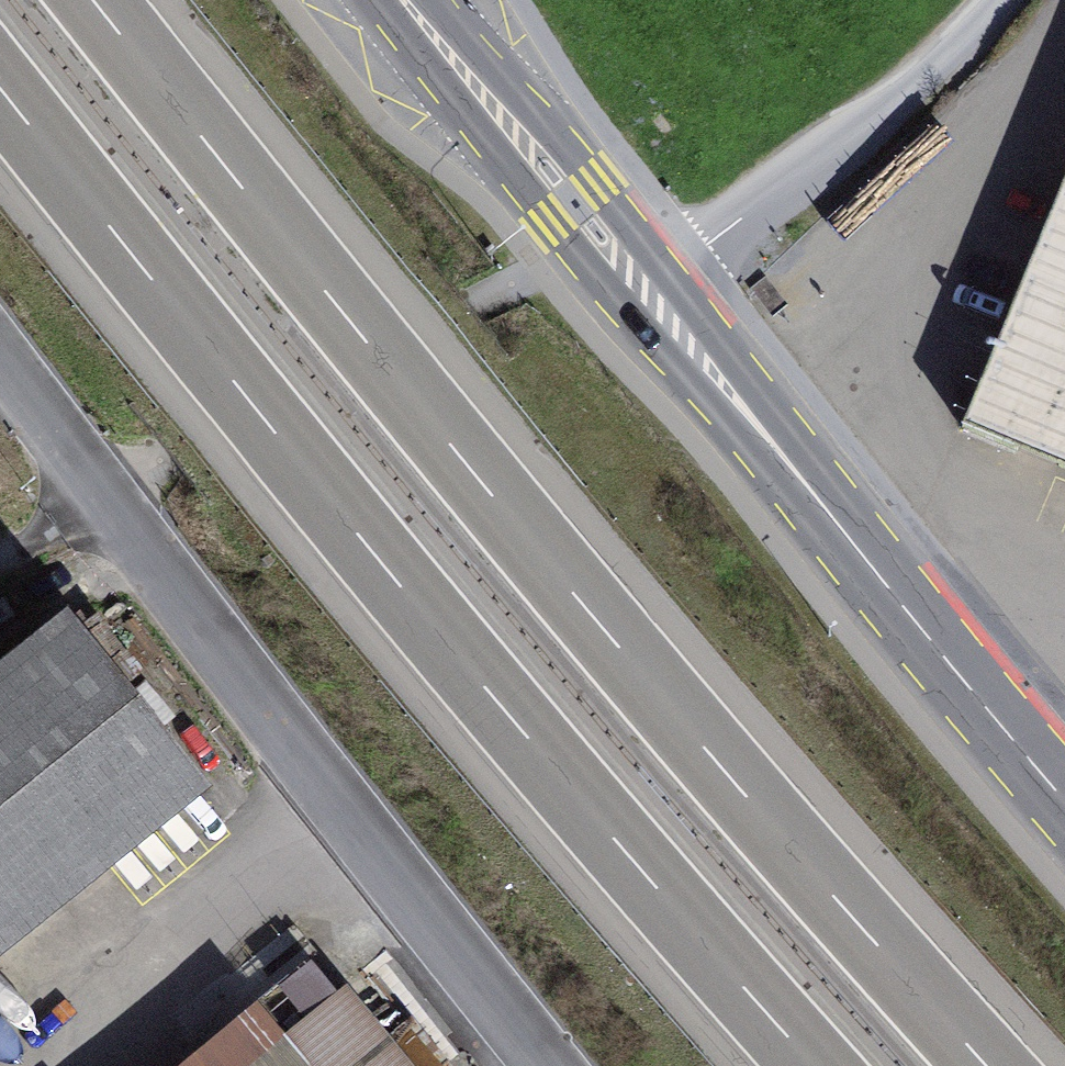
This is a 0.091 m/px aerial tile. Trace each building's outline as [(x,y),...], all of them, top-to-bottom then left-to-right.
[(950,432),(1064,482),(1064,168),(950,432)] [(111,629),(0,715),(0,1008),(253,810),(111,629)] [(341,978),(232,1065),(412,1065),(341,978)]
